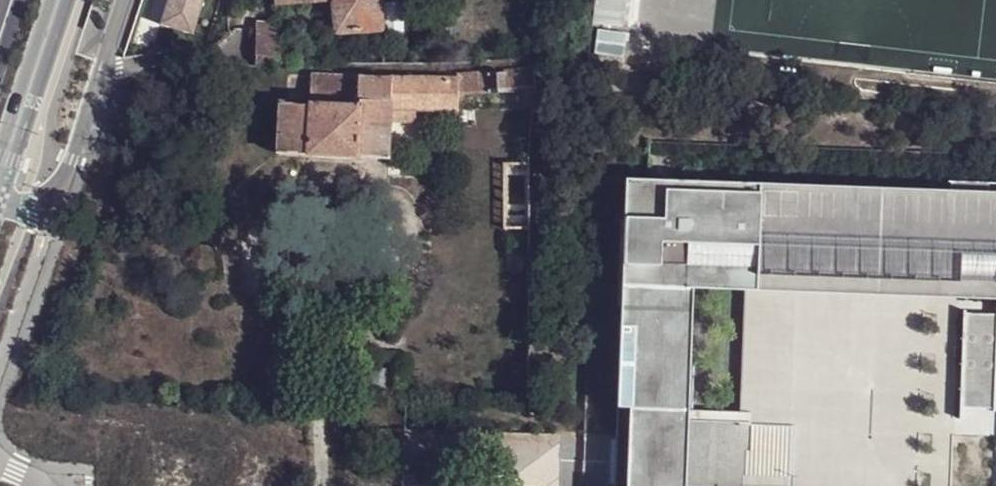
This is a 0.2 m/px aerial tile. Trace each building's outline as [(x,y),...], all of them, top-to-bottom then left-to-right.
[(162,22),(194,32),(204,0),(169,0),(162,22)] [(274,3),(332,0),(334,31),(380,29),(378,0),(274,0),(274,3)] [(594,24),(626,25),(626,0),(595,0),(594,24)] [(256,55),(282,58),(280,44),(280,26),(274,26),(256,24),(255,31),(256,55)] [(535,90),(534,69),(456,73),(456,77),(456,93),(535,90)] [(277,150),(360,156),(361,106),(357,105),(358,76),(310,74),(309,102),(279,101),(277,150)] [(391,76),(358,76),(357,105),(361,106),(360,156),(386,157),(389,109),(391,76)] [(391,76),(389,109),(455,110),(456,93),(456,77),(391,76)] [(501,227),(528,228),(529,164),(502,163),(501,227)] [(625,442),(680,445),(688,284),(690,246),(763,249),(761,289),(755,423),(799,425),(805,289),(806,251),(995,261),(995,188),(621,173),(618,264),(625,442)] [(763,249),(690,246),(688,284),(761,289),(763,249)] [(806,251),(805,289),(995,299),(995,261),(806,251)] [(618,264),(611,433),(609,485),(679,485),(680,445),(625,442),(618,264)] [(965,310),(961,399),(995,400),(995,312),(965,310)]
